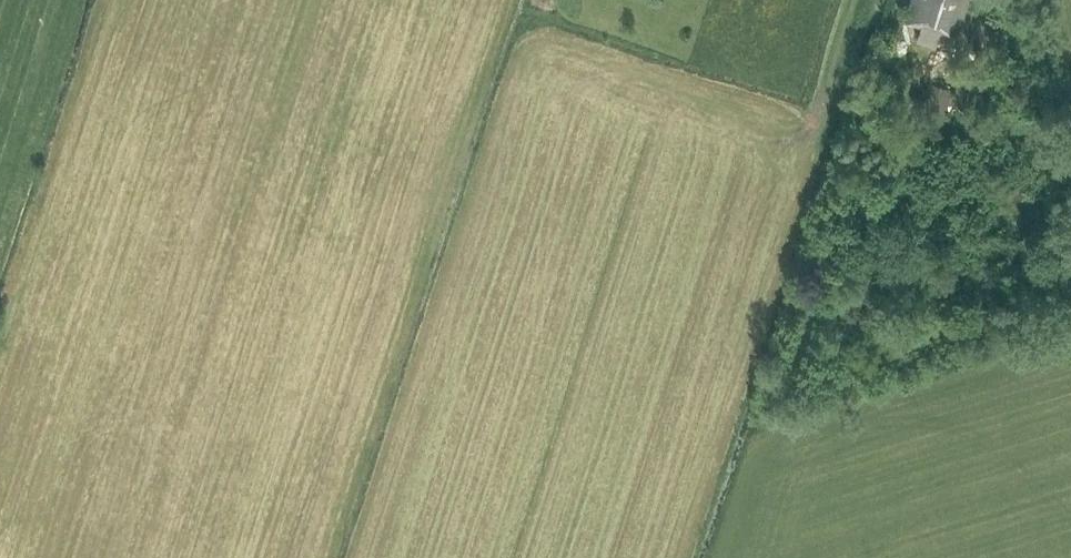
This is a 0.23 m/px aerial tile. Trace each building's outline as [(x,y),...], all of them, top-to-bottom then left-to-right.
[(905,20),(922,25),(918,39),(935,44),(938,33),(956,38),(968,0),(911,0),(905,20)] [(955,86),(931,79),(921,114),(945,120),(955,86)]
